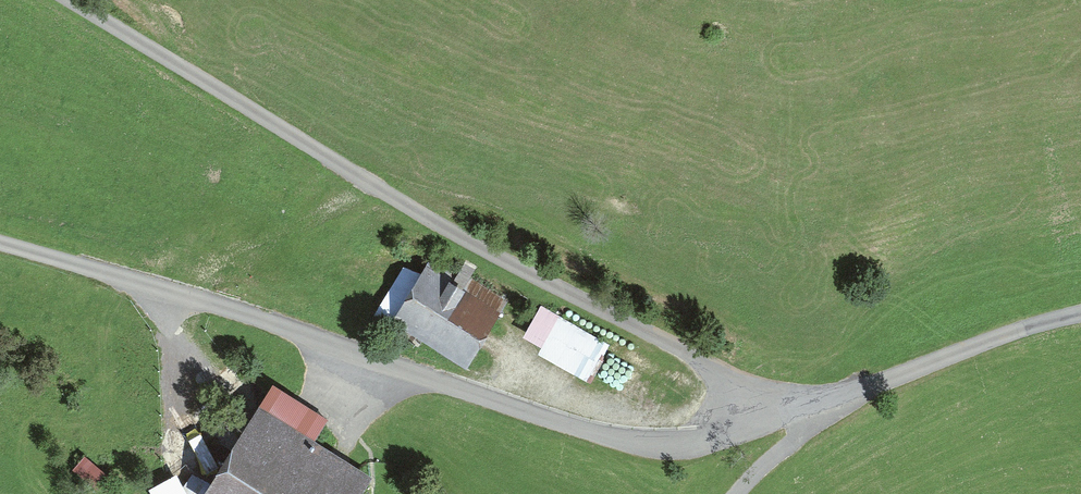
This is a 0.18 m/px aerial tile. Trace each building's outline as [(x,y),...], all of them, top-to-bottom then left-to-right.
[(484,316),(411,267),(375,320),(448,369),(484,316)] [(589,379),(609,341),(541,304),(524,335),(544,345),(540,352),(589,379)] [(275,396),(215,493),(351,493),(361,477),(305,443),(318,422),(275,396)] [(98,487),(109,473),(85,454),(74,467),(98,487)]
